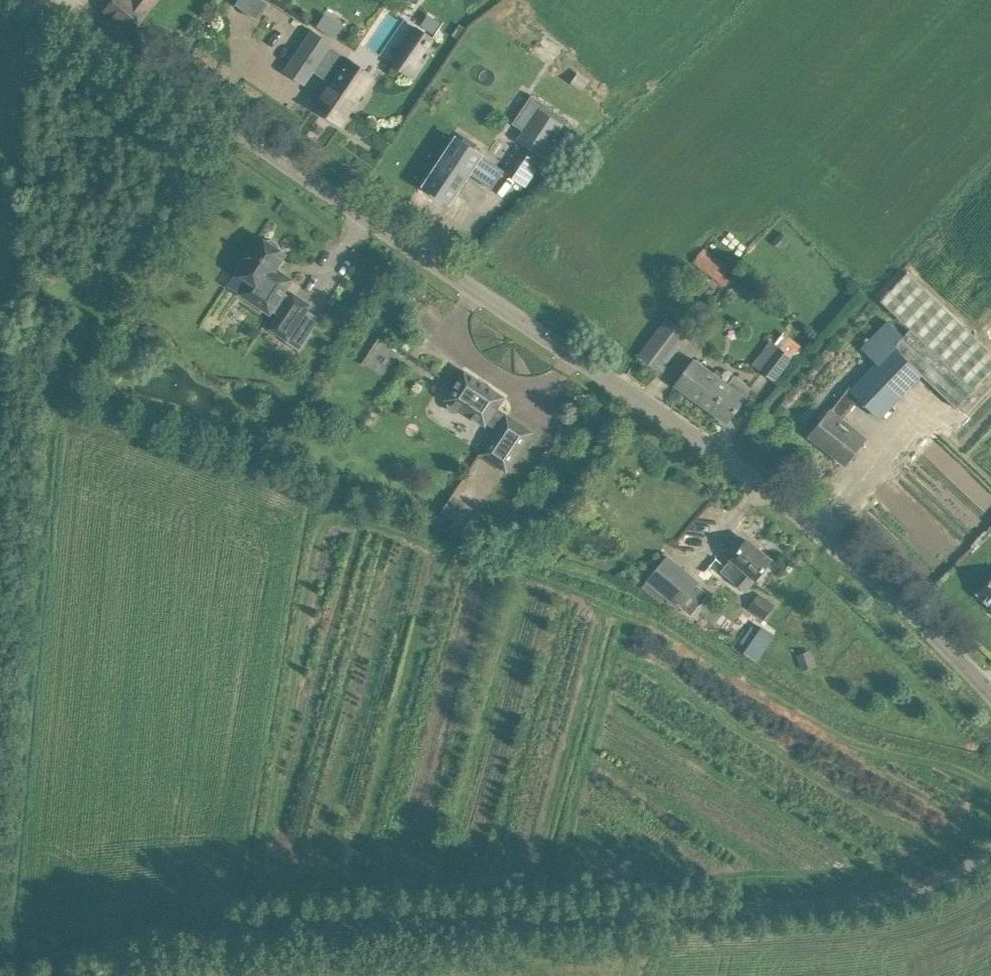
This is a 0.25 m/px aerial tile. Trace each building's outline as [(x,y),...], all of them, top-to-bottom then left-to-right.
[(109,3),(104,9),(131,30),(147,10),(154,0),(106,0),(109,3)] [(234,2),(256,17),(268,0),(267,0),(235,0),(234,2)] [(460,24),(453,34),(458,38),(465,28),(460,24)] [(401,50),(392,63),(413,77),(424,61),(420,58),(433,38),(417,27),(402,50),(401,50)] [(314,70),(325,54),(333,43),(313,29),(284,71),(304,85),(314,70)] [(343,66),(325,54),(314,70),(332,82),(315,106),(314,106),(313,106),(342,126),(342,125),(342,124),(375,75),(374,74),(372,77),(348,61),(350,58),(349,57),(343,66)] [(542,154),(561,125),(538,109),(519,139),(542,154)] [(469,173),(492,188),(505,169),(456,137),(425,184),(450,201),(469,173)] [(512,175),(527,184),(540,162),(525,153),(512,175)] [(782,232),(773,241),(781,248),(789,239),(782,232)] [(267,240),(260,235),(236,272),(254,284),(245,297),(270,314),(289,285),(276,277),(275,270),(286,253),(279,248),(278,244),(271,239),(267,240)] [(695,259),(704,265),(726,280),(735,268),(704,246),(695,259)] [(883,301),(912,328),(905,335),(893,348),(921,375),(928,381),(957,408),(959,406),(990,373),(990,351),(910,273),(883,301)] [(287,339),(301,319),(284,308),(270,328),(287,339)] [(667,317),(638,355),(659,371),(688,333),(667,317)] [(877,363),(852,389),(860,398),(879,417),(921,375),(893,348),(905,335),(889,321),(862,349),(877,363)] [(781,349),(770,341),(753,363),(761,369),(774,379),(776,380),(792,357),(806,350),(789,337),(781,349)] [(728,383),(694,359),(675,385),(726,422),(745,396),(744,396),(750,387),(734,375),(728,383)] [(481,451),(480,453),(482,454),(505,470),(507,471),(508,470),(508,469),(532,433),(533,432),(531,430),(531,431),(508,415),(506,414),(505,416),(495,410),(503,398),(503,399),(504,396),(502,395),(488,386),(489,386),(489,385),(481,380),(481,381),(467,372),(465,370),(463,372),(464,373),(448,397),(446,399),(448,401),(449,400),(450,401),(449,402),(449,403),(449,404),(449,405),(449,406),(449,407),(450,408),(451,410),(452,411),(454,411),(456,411),(457,411),(459,410),(461,409),(461,408),(484,423),(486,425),(488,423),(487,422),(490,418),(504,427),(492,443),(489,441),(482,452),(481,451)] [(849,386),(810,435),(845,463),(865,439),(842,420),(860,398),(852,389),(849,386)] [(455,520),(466,503),(453,494),(442,511),(455,520)] [(731,558),(721,570),(745,590),(758,575),(771,560),(746,539),(734,555),(731,558)] [(666,556),(647,579),(667,596),(679,606),(690,615),(699,604),(688,595),(697,584),(699,582),(666,556)] [(978,593),(990,606),(990,580),(978,593)] [(774,604),(757,592),(747,607),(764,619),(774,604)] [(743,650),(756,659),(774,634),(761,624),(758,629),(751,624),(739,641),(746,646),(743,650)] [(811,650),(797,654),(802,670),(816,666),(811,650)]
